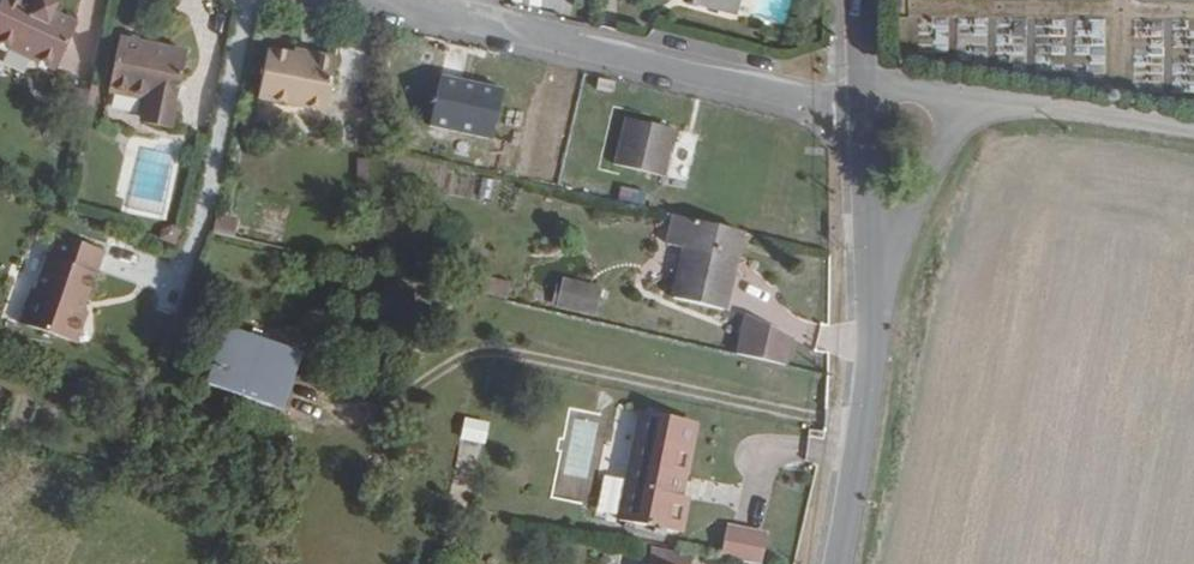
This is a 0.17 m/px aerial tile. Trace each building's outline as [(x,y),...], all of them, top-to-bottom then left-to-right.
[(47,74),(66,29),(45,21),(50,10),(29,1),(25,10),(2,0),(0,0),(0,53),(47,74)] [(689,1),(734,12),(735,12),(738,0),(689,0),(689,1)] [(912,0),(901,0),(901,16),(912,16),(912,0)] [(165,125),(175,57),(106,45),(98,100),(135,106),(133,120),(165,125)] [(304,64),(305,57),(289,55),(288,62),(304,64)] [(257,59),(251,108),(326,116),(332,60),(305,57),(304,64),(288,62),(257,59)] [(498,91),(437,77),(425,127),(486,142),(498,91)] [(133,120),(133,130),(163,134),(165,125),(133,120)] [(689,134),(638,120),(627,170),(676,183),(689,134)] [(932,123),(919,121),(917,135),(931,136),(932,123)] [(732,317),(750,237),(681,221),(674,250),(692,254),(681,305),(732,317)] [(98,302),(112,260),(64,244),(56,265),(53,264),(40,298),(37,297),(25,331),(86,351),(97,321),(88,318),(91,308),(98,302)] [(485,293),(509,297),(511,279),(488,276),(485,293)] [(607,290),(566,281),(559,312),(601,321),(607,290)] [(797,366),(802,340),(755,316),(747,354),(797,366)] [(279,362),(284,346),(222,326),(216,340),(279,362)] [(216,340),(203,378),(265,399),(279,362),(216,340)] [(203,378),(201,382),(264,403),(265,399),(203,378)] [(698,420),(651,411),(628,526),(687,537),(694,502),(683,500),(687,477),(693,478),(699,451),(692,450),(698,420)] [(464,419),(463,442),(486,444),(487,420),(464,419)] [(780,542),(738,534),(732,563),(775,563),(780,542)]
